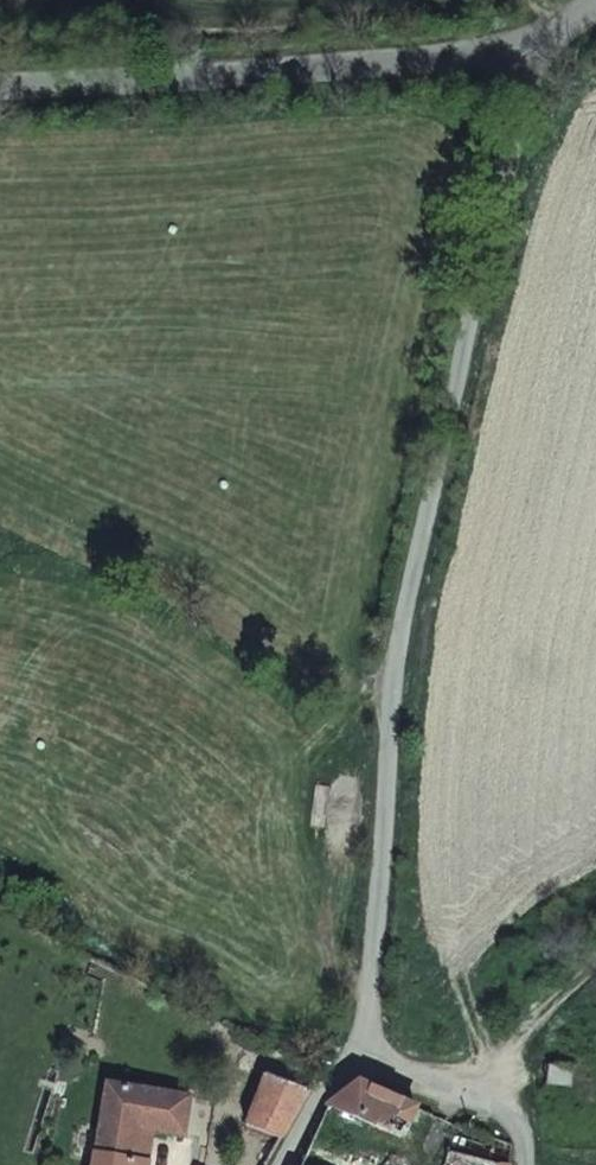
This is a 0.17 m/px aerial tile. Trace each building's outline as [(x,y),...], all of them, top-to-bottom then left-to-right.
[(544,1088),(569,1090),(572,1068),(546,1066),(544,1088)] [(280,1135),(309,1085),(262,1070),(246,1124),(280,1135)] [(147,1156),(150,1127),(179,1139),(192,1104),(106,1074),(98,1130),(94,1164),(173,1164),(147,1156)] [(415,1103),(357,1078),(323,1107),(297,1164),(386,1164),(415,1103)] [(507,1154),(438,1146),(436,1164),(506,1164),(507,1154)]
